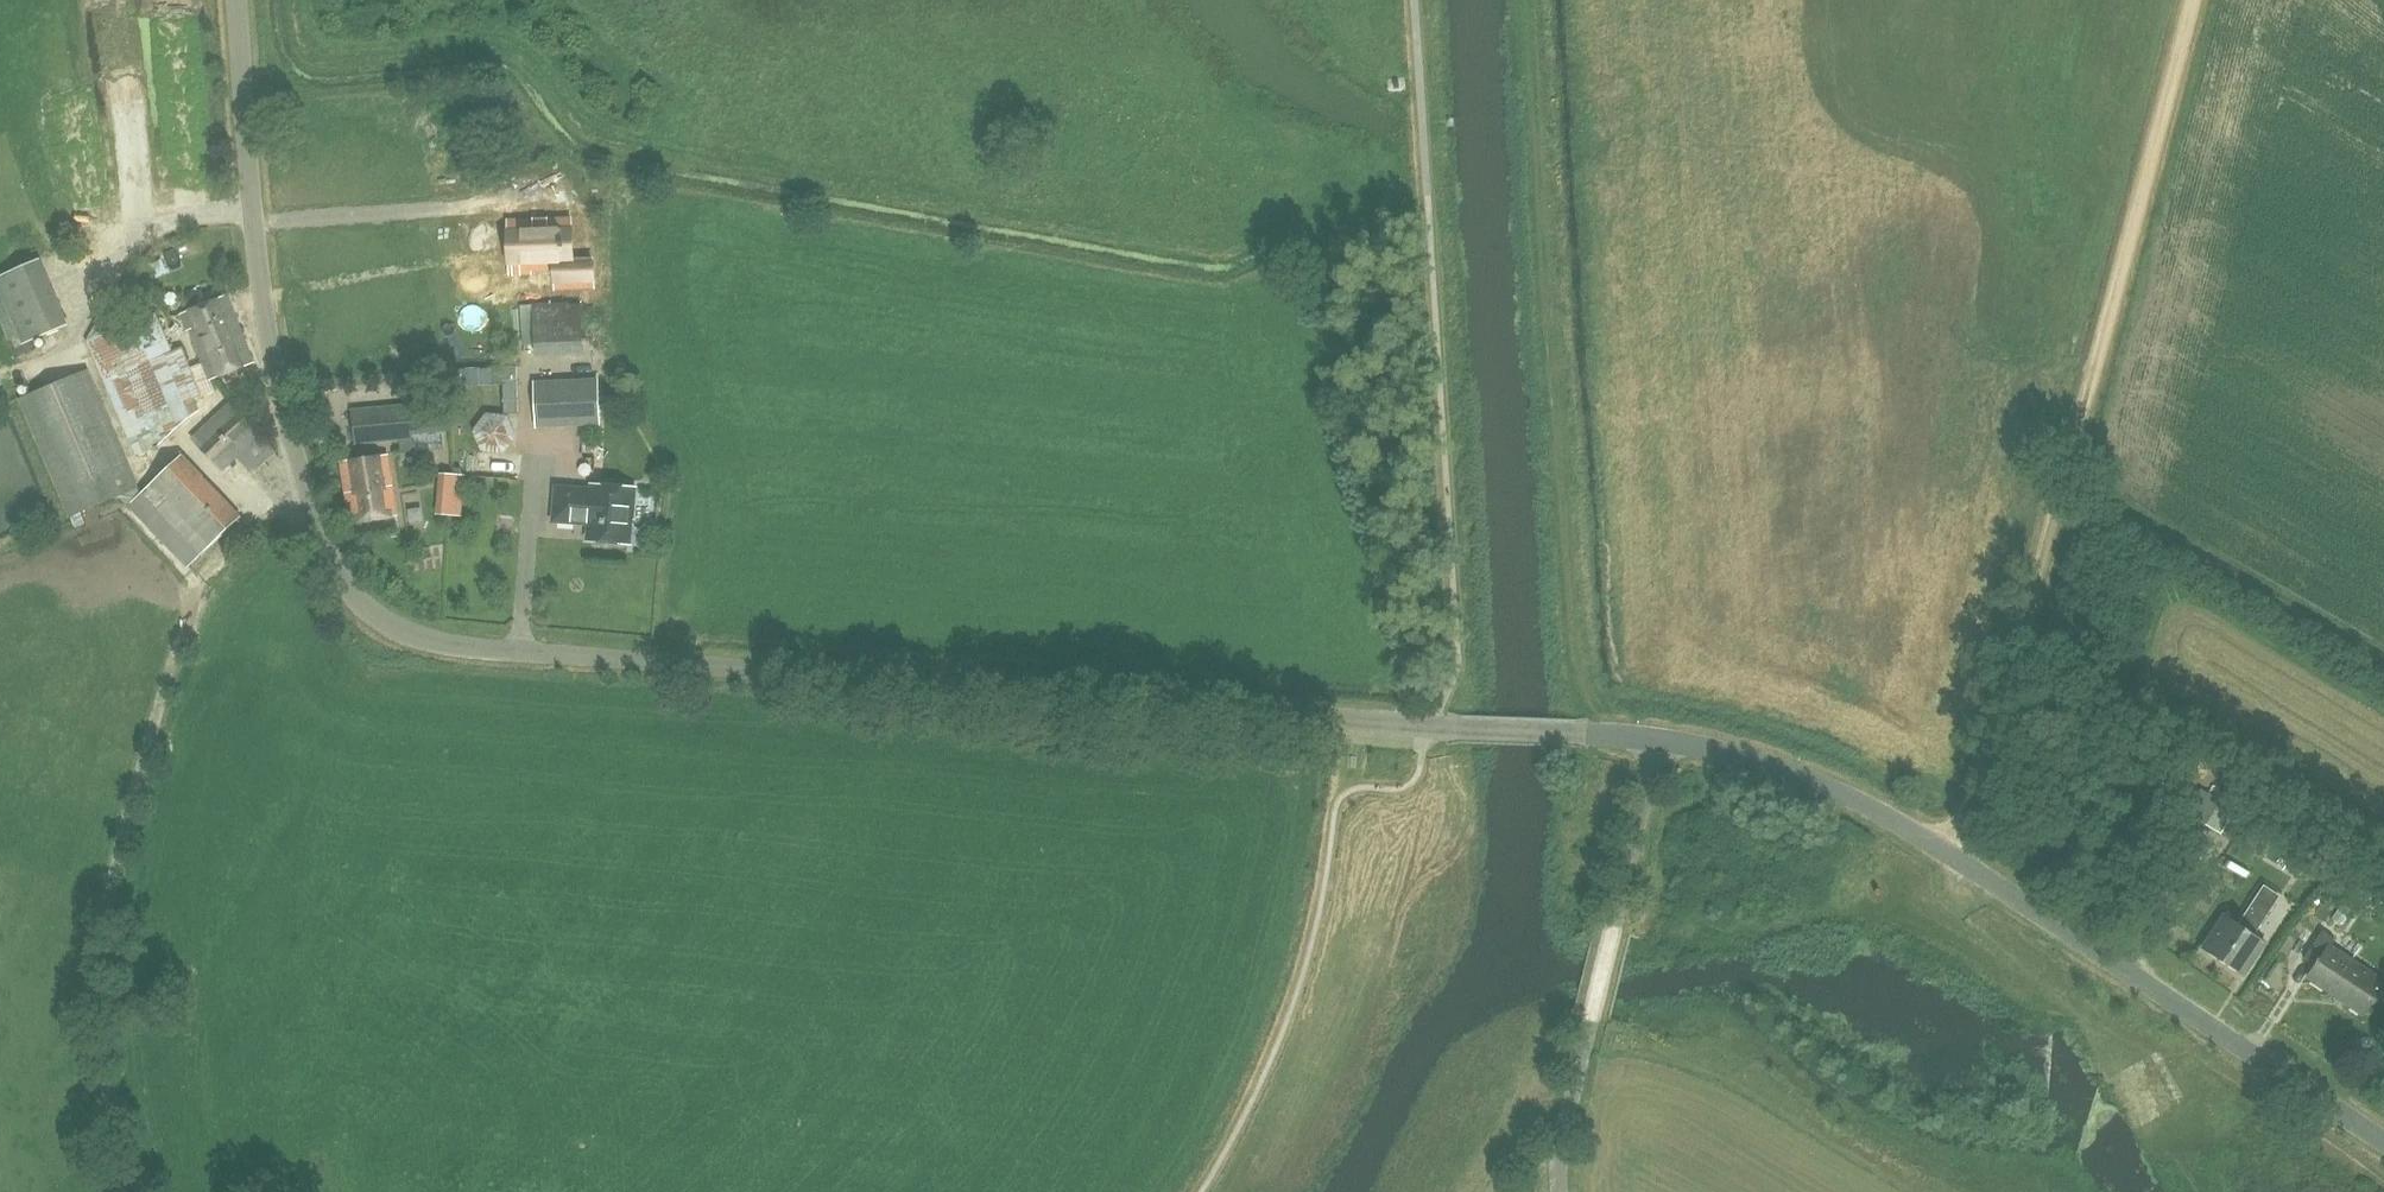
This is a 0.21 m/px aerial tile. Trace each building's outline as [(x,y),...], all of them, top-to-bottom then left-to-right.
[(569,221),(515,222),(515,265),(568,264),(569,221)] [(21,346),(79,328),(56,256),(0,275),(0,282),(21,346)] [(196,348),(241,328),(228,293),(180,313),(186,330),(188,329),(196,348)] [(171,352),(156,314),(89,342),(137,454),(162,444),(200,409),(196,399),(202,397),(181,348),(171,352)] [(595,353),(594,336),(586,336),(586,322),(540,324),(542,356),(595,353)] [(210,379),(254,362),(241,328),(196,348),(210,379)] [(142,494),(137,487),(88,370),(21,398),(70,515),(120,494),(131,504),(189,565),(241,516),(183,455),(142,494)] [(538,425),(599,422),(598,382),(536,384),(538,425)] [(253,474),(276,450),(261,434),(261,433),(231,402),(193,439),(223,470),(236,458),(253,474)] [(483,411),(497,457),(524,449),(510,403),(483,411)] [(356,442),(399,438),(401,452),(444,448),(443,434),(441,404),(353,412),(356,442)] [(352,521),(399,513),(389,454),(342,462),(352,521)] [(439,474),(436,513),(462,515),(466,473),(465,471),(462,466),(451,465),(450,475),(439,474)] [(633,505),(635,487),(593,484),(592,489),(556,486),(554,520),(590,523),(589,539),(593,539),(596,543),(604,543),(608,540),(628,542),(631,505),(633,505)] [(2282,820),(2217,782),(2197,817),(2206,822),(2220,798),(2236,807),(2222,831),(2262,854),(2270,840),(2282,820)] [(2254,932),(2279,894),(2265,884),(2239,922),(2226,914),(2204,947),(2243,973),(2265,940),(2254,932)] [(2363,1013),(2383,981),(2330,944),(2335,937),(2322,929),(2303,957),(2315,965),(2308,976),(2363,1013)]
